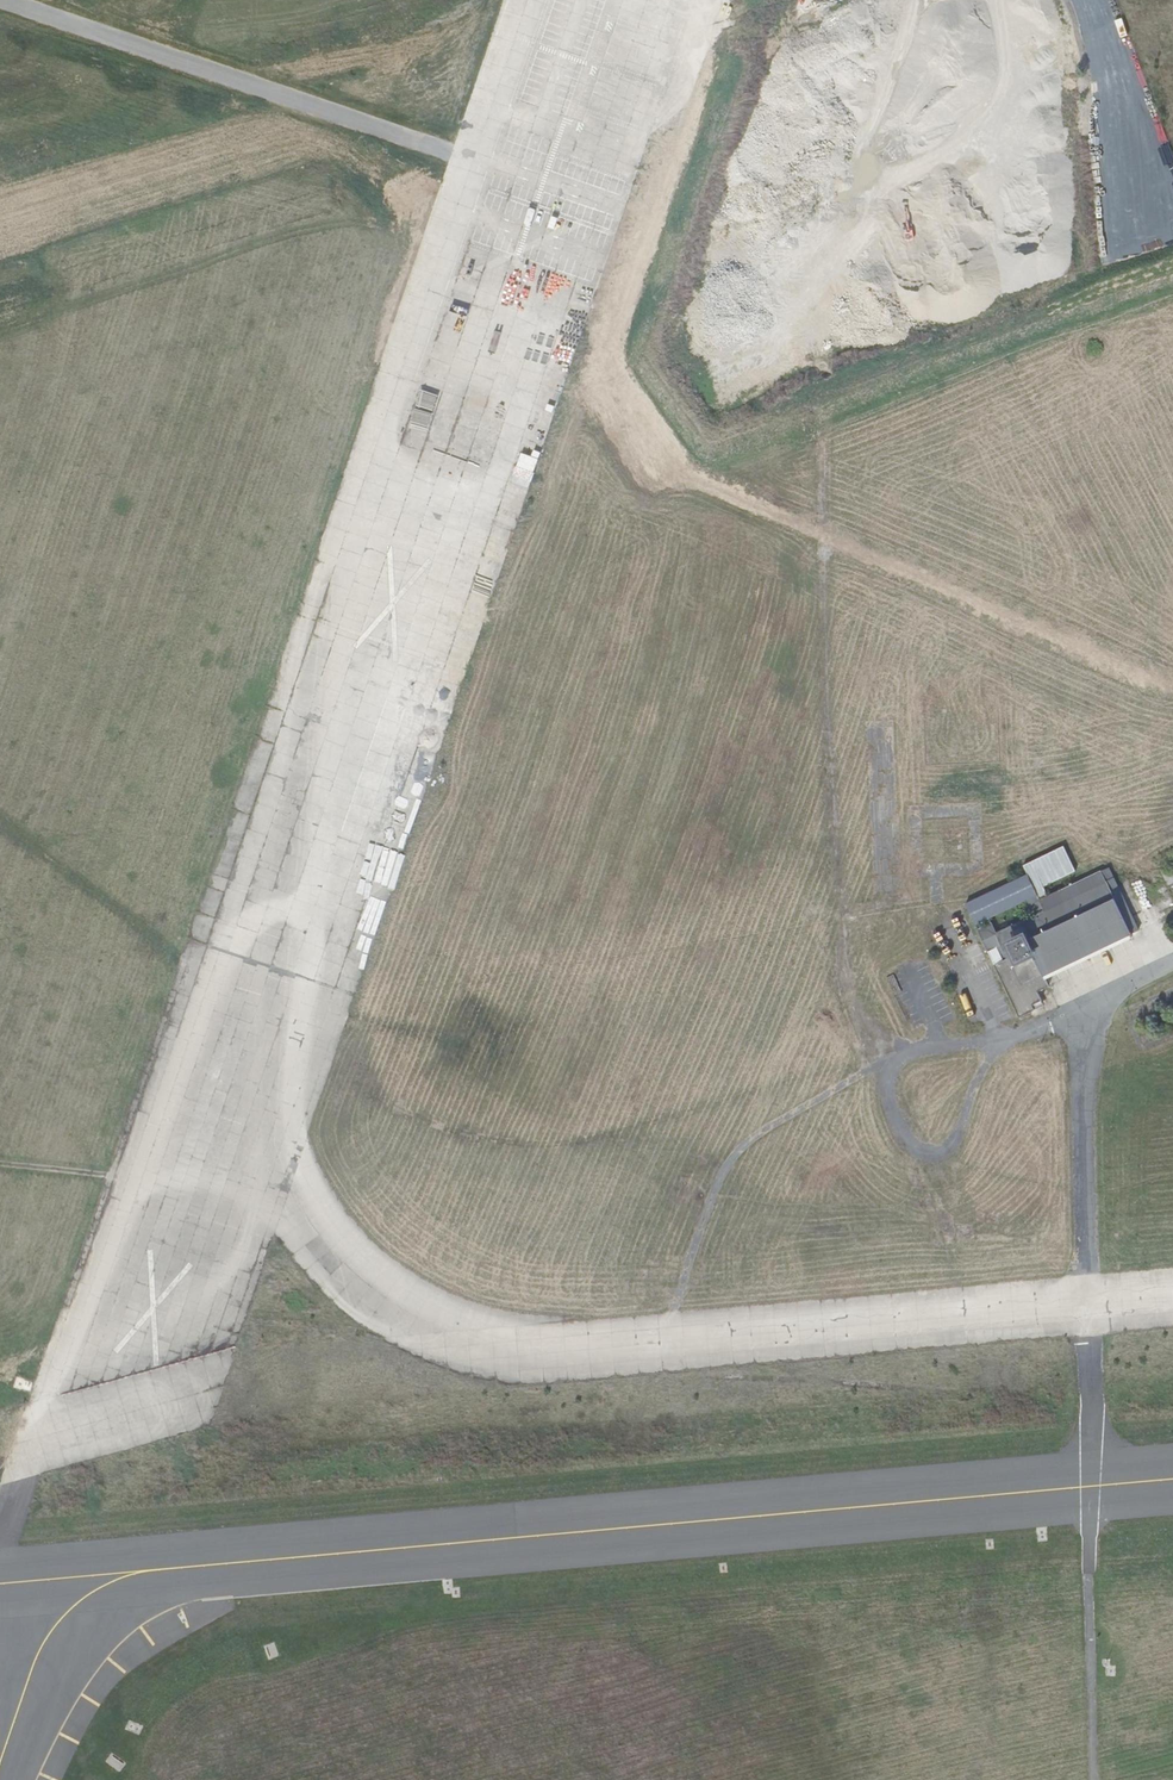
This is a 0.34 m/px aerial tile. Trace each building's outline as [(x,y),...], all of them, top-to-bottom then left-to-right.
[(1044,1003),(1037,989),(1048,984),(1043,974),(1139,928),(1109,865),(1040,898),(1027,872),(966,902),(976,923),(984,919),(986,924),(978,927),(1020,1015),(1044,1003)]
